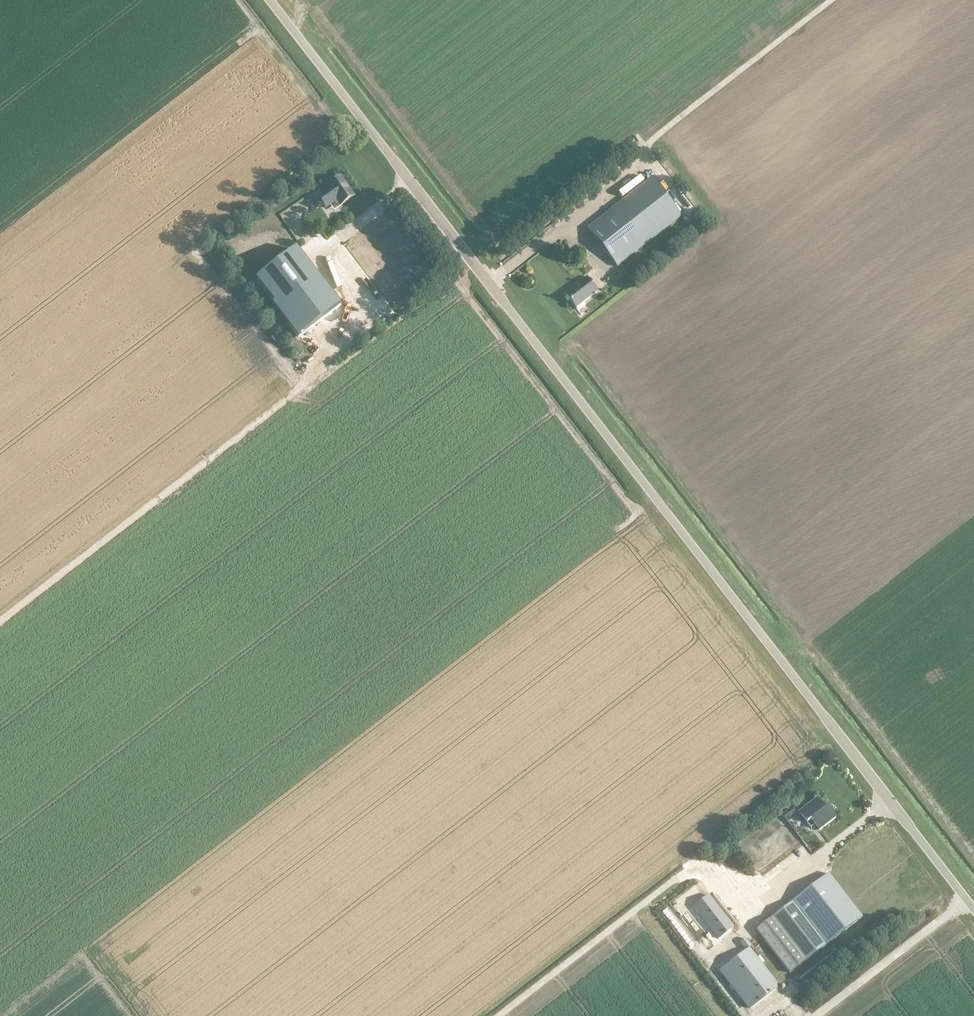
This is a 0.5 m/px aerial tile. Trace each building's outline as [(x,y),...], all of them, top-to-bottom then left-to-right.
[(340,177),(327,186),(329,189),(318,196),(326,208),(337,200),(341,205),(354,196),(340,177)] [(617,267),(681,217),(651,179),(587,228),(617,267)] [(289,323),(287,325),(298,339),(340,307),(296,250),(256,280),(275,306),(289,323)] [(597,292),(598,292),(586,277),(586,278),(577,285),(577,284),(576,285),(577,286),(573,289),(572,288),(572,289),(565,294),(564,294),(576,309),(575,307),(582,301),(583,303),(584,303),(583,302),(597,292)] [(589,310),(579,315),(582,319),(591,314),(589,310)] [(810,828),(814,825),(818,831),(819,830),(818,830),(834,817),(835,818),(827,807),(824,809),(816,799),(816,800),(799,813),(799,812),(798,813),(810,828)] [(862,917),(828,873),(790,903),(824,947),(862,917)] [(694,907),(718,939),(733,928),(708,896),(694,907)] [(824,947),(790,903),(771,918),(805,962),(824,947)] [(740,943),(746,950),(748,949),(751,947),(745,939),(740,943)] [(777,988),(748,949),(746,950),(720,970),(750,1009),(777,988)] [(728,981),(720,986),(738,1015),(750,1015),(728,981)]
